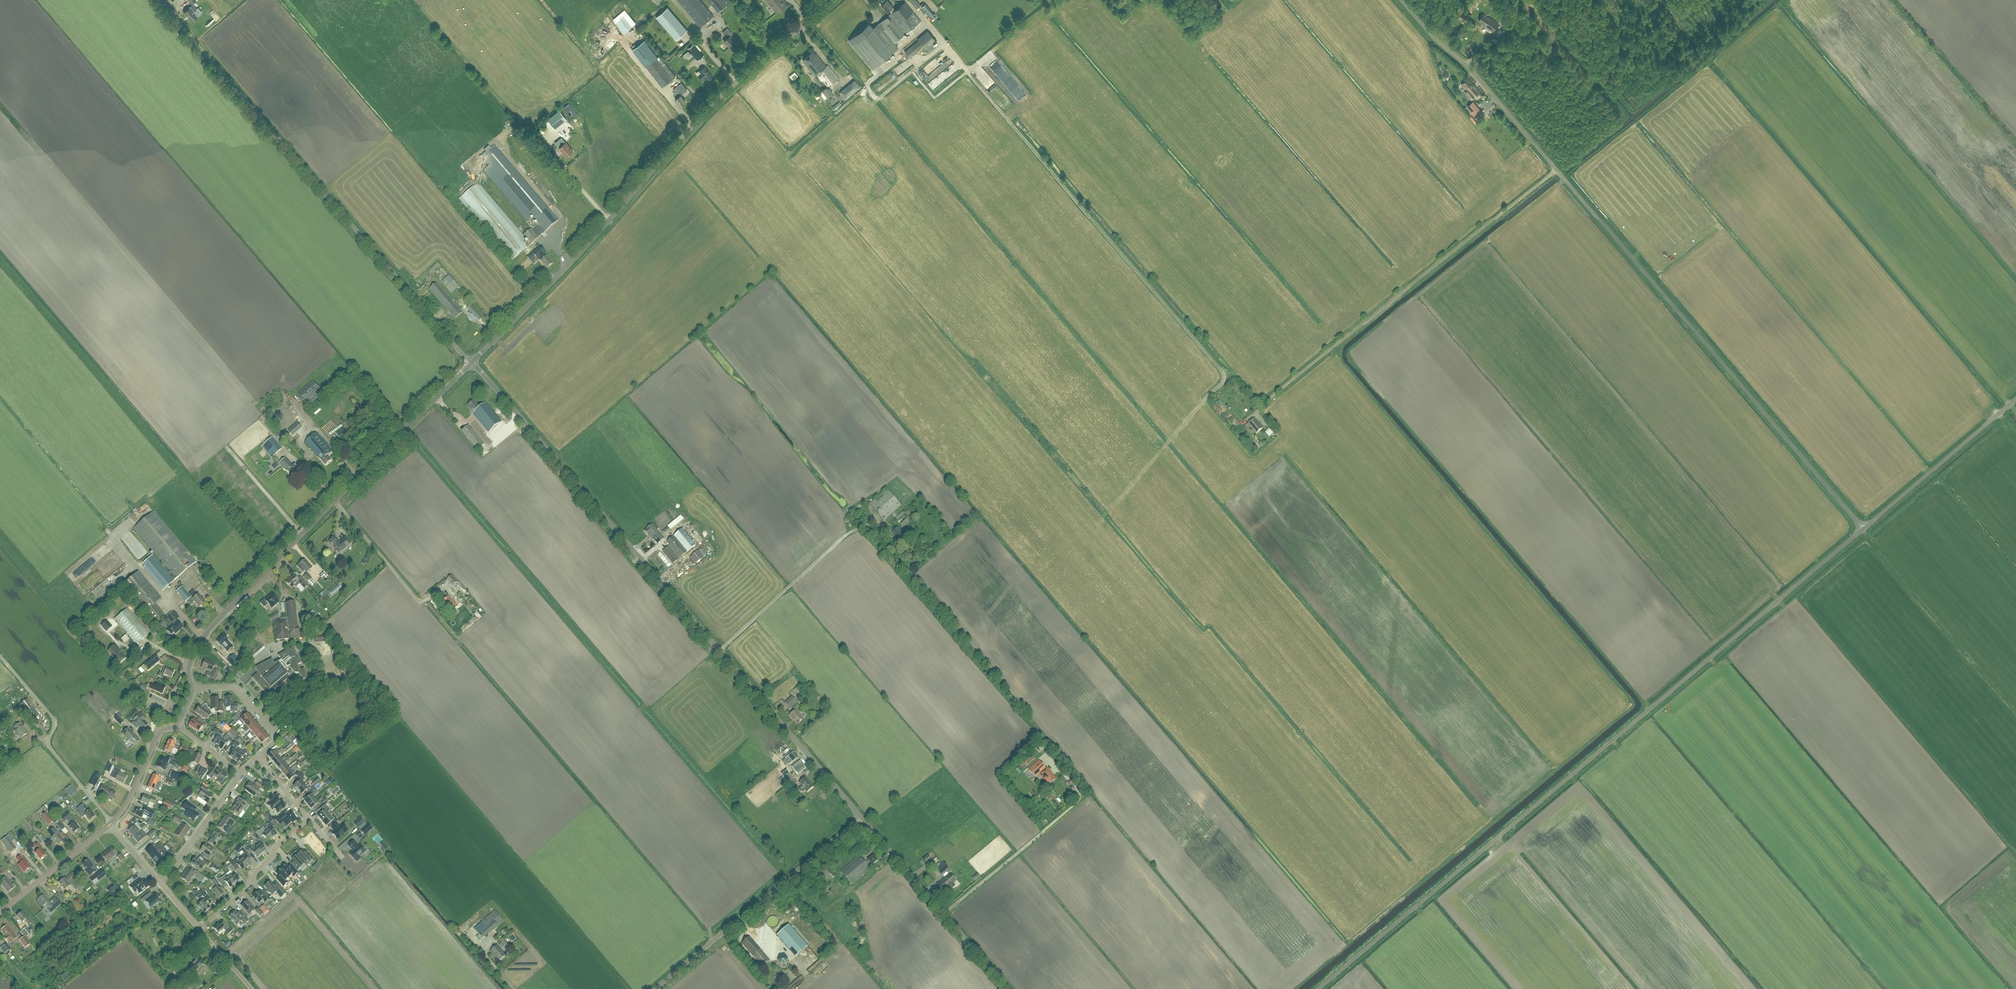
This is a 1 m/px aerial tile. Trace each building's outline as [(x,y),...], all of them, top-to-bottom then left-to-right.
[(713,15),(701,0),(679,0),(700,26),(713,15)] [(730,0),(729,0),(708,0),(718,11),(730,0)] [(787,3),(785,0),(766,0),(776,13),(787,3)] [(889,10),(891,13),(895,9),(888,0),(886,0),(881,4),(887,11),(889,10)] [(889,15),(905,34),(921,21),(905,1),(895,9),(891,13),(889,15)] [(191,21),(197,16),(193,11),(196,9),(192,4),(190,6),(190,7),(183,12),(191,21)] [(194,10),(199,17),(204,13),(199,7),(194,10)] [(687,30),(667,7),(656,17),(675,40),(687,30)] [(625,31),(636,21),(625,9),(614,19),(625,31)] [(1493,31),(1499,23),(1488,16),(1488,17),(1483,14),(1479,20),(1483,23),(1483,24),(1493,31)] [(889,15),(878,23),(895,43),(905,34),(889,15)] [(869,22),(849,39),(853,44),(873,68),(887,57),(889,59),(891,57),(889,55),(898,47),(895,43),(878,23),(873,27),(869,22)] [(1507,22),(1502,26),(1508,32),(1512,28),(1507,22)] [(728,27),(722,32),(727,37),(724,40),(732,50),(739,44),(732,37),(734,35),(732,33),(731,31),(732,31),(729,27),(728,28),(728,27)] [(926,49),(936,40),(927,30),(917,39),(919,40),(905,52),(909,57),(923,45),(926,49)] [(645,65),(661,85),(672,77),(656,57),(657,56),(644,39),(632,49),(645,66),(645,65)] [(697,60),(704,55),(694,43),(688,48),(697,60)] [(815,75),(826,66),(816,53),(815,54),(813,51),(803,59),(804,61),(804,62),(814,75),(815,75)] [(915,58),(918,64),(923,62),(920,55),(915,58)] [(698,75),(702,80),(705,77),(707,80),(712,75),(705,66),(699,71),(701,73),(698,75)] [(827,75),(832,80),(837,76),(832,71),(830,68),(825,73),(827,75)] [(985,75),(994,87),(997,85),(985,68),(981,70),(980,69),(975,72),(980,79),(985,75)] [(1465,87),(1467,90),(1465,92),(1471,99),(1480,91),(1468,78),(1462,84),(1465,87)] [(845,88),(840,92),(846,99),(853,92),(860,87),(857,84),(854,80),(845,88)] [(686,101),(680,94),(687,90),(681,83),(673,89),(676,92),(674,93),(677,97),(675,99),(680,105),(686,101)] [(833,93),(828,87),(826,89),(825,87),(821,90),(827,97),(833,93)] [(1472,102),(1467,106),(1477,118),(1481,114),(1472,102)] [(547,118),(555,128),(567,119),(559,109),(547,118)] [(567,126),(559,132),(563,137),(571,131),(567,126)] [(562,137),(555,143),(559,147),(560,146),(566,141),(562,137)] [(559,147),(563,152),(566,156),(573,150),(566,141),(560,146),(559,147)] [(486,154),(482,157),(489,166),(532,217),(540,226),(533,232),(538,238),(545,232),(559,221),(495,146),(491,150),(489,148),(485,152),(486,154)] [(530,243),(527,245),(478,188),(480,187),(478,185),(476,186),(462,197),(514,259),(539,239),(526,223),(518,229),(530,243)] [(537,249),(528,257),(530,260),(535,256),(538,260),(540,259),(544,264),(545,264),(548,268),(553,263),(545,254),(547,253),(543,249),(540,246),(537,249)] [(455,319),(462,313),(455,304),(437,283),(429,289),(455,319)] [(470,306),(467,309),(479,320),(482,317),(470,306)] [(314,381),(298,394),(309,407),(325,394),(314,381)] [(1981,402),(1985,406),(1989,402),(1985,398),(1981,402)] [(489,433),(500,423),(502,422),(486,404),(480,409),(474,401),(468,406),(474,414),(473,415),(489,433)] [(1256,434),(1263,429),(1254,419),(1247,425),(1256,434)] [(478,450),(485,444),(468,425),(462,431),(478,450)] [(296,433),(292,427),(288,430),(293,436),(296,433)] [(341,441),(350,435),(344,428),(336,433),(341,441)] [(327,456),(332,452),(316,433),(305,443),(318,458),(319,458),(325,465),(331,460),(327,456)] [(262,447),(272,458),(282,449),(273,438),(262,447)] [(1254,453),(1259,449),(1252,441),(1248,445),(1254,453)] [(289,475),(297,469),(294,465),(293,466),(286,459),(280,464),(289,475)] [(883,522),(901,506),(887,489),(869,505),(883,522)] [(162,591),(174,581),(174,580),(176,578),(176,579),(196,562),(153,512),(134,528),(161,561),(159,563),(153,555),(141,566),(162,591)] [(908,518),(901,523),(904,526),(910,521),(908,518)] [(657,544),(664,539),(652,524),(644,531),(648,536),(650,535),(657,544)] [(899,545),(907,539),(897,526),(891,532),(898,540),(896,541),(899,545)] [(668,527),(662,532),(666,536),(671,532),(668,527)] [(695,545),(682,529),(666,542),(680,558),(695,545)] [(342,552),(351,543),(346,537),(339,542),(335,537),(328,543),(338,554),(341,551),(342,552)] [(673,564),(679,559),(669,546),(662,552),(673,564)] [(705,555),(700,549),(690,557),(695,564),(705,555)] [(306,573),(312,568),(304,560),(297,566),(302,573),(304,571),(306,573)] [(327,583),(329,580),(327,579),(329,576),(324,571),(319,576),(327,583)] [(138,572),(122,586),(154,623),(164,615),(155,605),(161,599),(138,572)] [(300,584),(304,589),(308,586),(302,579),(299,581),(294,576),(286,583),(291,588),(294,586),(295,588),(300,584)] [(453,586),(457,582),(452,576),(447,580),(453,586)] [(332,596),(341,588),(339,585),(329,593),(332,596)] [(199,608),(205,603),(197,595),(193,591),(189,595),(182,587),(177,592),(186,602),(191,598),(192,599),(192,600),(199,608)] [(454,595),(464,606),(467,604),(460,595),(465,592),(462,588),(454,595)] [(264,608),(267,605),(271,609),(279,602),(272,594),(265,601),(264,600),(260,604),(264,608)] [(451,613),(458,607),(450,596),(443,602),(451,613)] [(282,620),(274,621),(276,640),(299,638),(299,635),(298,628),(297,628),(294,603),(284,603),(286,618),(282,618),(282,620)] [(115,619),(117,622),(137,644),(149,634),(127,609),(115,619)] [(280,616),(277,613),(269,618),(271,622),(280,616)] [(175,635),(183,628),(177,622),(175,620),(176,620),(171,615),(167,618),(172,623),(173,625),(169,628),(167,631),(170,635),(173,633),(175,635)] [(104,630),(110,625),(106,621),(101,626),(104,630)] [(227,652),(232,647),(226,641),(227,639),(224,635),(217,641),(220,646),(221,645),(227,652)] [(119,664),(126,658),(118,650),(119,649),(115,645),(108,652),(115,660),(115,659),(119,664)] [(272,659),(255,668),(258,673),(252,678),(269,698),(275,693),(273,691),(289,678),(290,679),(288,680),(291,686),(308,677),(304,669),(300,671),(298,665),(301,664),(293,648),(278,656),(280,660),(274,663),(272,659)] [(148,670),(159,661),(155,655),(144,665),(148,670)] [(239,660),(234,655),(227,661),(232,666),(239,660)] [(211,672),(215,665),(204,660),(201,668),(211,672)] [(172,678),(174,672),(166,669),(163,668),(161,673),(159,672),(158,676),(162,678),(164,675),(172,678)] [(162,694),(165,687),(156,683),(155,685),(152,684),(150,689),(153,690),(162,694)] [(790,709),(797,702),(792,696),(784,703),(790,709)] [(232,697),(225,697),(225,708),(230,708),(230,712),(237,712),(237,705),(233,705),(232,697)] [(218,698),(211,698),(211,709),(213,709),(215,709),(215,712),(216,712),(222,712),(222,704),(222,702),(218,702),(218,698)] [(39,716),(32,706),(27,700),(18,706),(23,712),(25,711),(32,721),(39,716)] [(210,716),(212,714),(208,708),(206,710),(205,711),(199,706),(195,712),(203,718),(204,717),(207,720),(210,716)] [(797,724),(803,720),(795,710),(789,715),(792,719),(792,718),(797,724)] [(143,731),(144,729),(145,730),(147,728),(146,727),(148,726),(144,721),(146,719),(141,714),(140,715),(137,712),(130,718),(133,722),(131,724),(136,729),(139,726),(143,731)] [(242,725),(244,724),(250,718),(247,714),(242,718),(240,716),(237,718),(234,721),(236,723),(239,721),(242,725)] [(119,715),(114,719),(120,725),(123,722),(120,719),(122,717),(119,715)] [(254,722),(250,718),(244,724),(246,726),(242,729),(244,731),(247,728),(254,722)] [(189,725),(198,732),(202,727),(204,728),(207,724),(203,721),(201,724),(194,719),(189,725)] [(251,732),(258,726),(254,722),(247,728),(244,731),(245,733),(249,730),(251,732)] [(16,736),(18,735),(21,738),(27,733),(19,723),(13,728),(13,729),(12,730),(16,736)] [(258,726),(251,732),(249,734),(250,736),(252,738),(254,736),(261,730),(258,726)] [(137,739),(138,738),(131,731),(127,728),(121,734),(131,743),(132,742),(135,745),(139,741),(137,739)] [(217,736),(212,743),(217,746),(223,738),(225,737),(224,736),(224,737),(222,735),(223,734),(216,728),(212,732),(217,736)] [(256,738),(258,740),(265,734),(261,730),(254,736),(252,738),(254,740),(256,738)] [(262,744),(268,738),(265,734),(258,740),(262,744)] [(223,738),(217,746),(221,750),(224,746),(227,742),(228,740),(231,742),(233,740),(228,737),(226,735),(225,737),(223,738)] [(173,749),(178,751),(180,752),(182,749),(179,748),(180,747),(175,745),(175,743),(171,742),(172,741),(170,740),(169,741),(168,740),(166,745),(173,749)] [(230,753),(229,755),(233,759),(239,751),(242,748),(239,746),(240,746),(235,742),(231,747),(233,749),(230,753)] [(166,745),(164,750),(171,754),(173,749),(166,745)] [(298,745),(293,750),(296,754),(301,749),(298,745)] [(267,756),(271,760),(278,755),(279,753),(280,753),(282,751),(281,749),(278,751),(276,749),(267,756)] [(239,751),(233,759),(238,762),(243,756),(246,758),(249,753),(245,750),(242,753),(239,751)] [(198,765),(202,756),(195,753),(191,762),(198,765)] [(789,765),(798,758),(793,753),(785,759),(789,765)] [(281,759),(278,755),(271,760),(274,764),(281,759)] [(167,757),(165,761),(160,759),(156,767),(164,770),(167,764),(175,767),(178,761),(167,757)] [(274,764),(278,769),(285,763),(281,759),(274,764)] [(797,775),(806,768),(800,761),(791,767),(797,775)] [(1047,785),(1055,779),(1046,768),(1045,769),(1039,761),(1029,770),(1035,777),(1039,774),(1047,785)] [(278,769),(282,773),(288,767),(285,763),(278,769)] [(197,765),(194,772),(199,774),(198,776),(201,779),(207,770),(197,765)] [(282,773),(285,777),(296,767),(295,765),(290,769),(288,767),(282,773)] [(220,785),(222,782),(227,776),(218,769),(217,770),(212,767),(206,774),(211,778),(213,775),(218,779),(216,782),(220,785)] [(296,767),(285,777),(289,781),(295,775),(293,773),(298,769),(296,767)] [(115,768),(111,778),(115,780),(123,784),(126,776),(120,773),(121,771),(115,768)] [(781,774),(788,783),(793,779),(786,769),(781,774)] [(173,779),(181,782),(184,776),(176,773),(173,772),(171,778),(173,779)] [(95,773),(89,784),(94,787),(100,776),(95,773)] [(297,790),(304,785),(301,782),(304,780),(303,778),(304,776),(302,774),(296,779),(298,781),(293,786),(297,790)] [(153,775),(149,783),(147,787),(154,790),(157,782),(159,782),(161,779),(159,778),(153,775)] [(807,792),(813,787),(806,777),(799,783),(802,786),(799,788),(799,789),(801,792),(802,792),(805,790),(807,792)] [(261,782),(268,788),(272,784),(265,778),(261,782)] [(1039,788),(1043,785),(1038,780),(1035,783),(1039,788)] [(249,783),(244,790),(254,797),(255,795),(259,798),(263,791),(262,790),(265,787),(257,781),(253,786),(249,783)] [(309,792),(309,791),(314,788),(315,787),(313,784),(310,786),(309,785),(306,787),(304,785),(297,790),(301,795),(307,790),(309,792)] [(111,801),(116,793),(102,785),(98,793),(111,801)] [(70,786),(65,790),(69,795),(74,791),(70,786)] [(198,797),(207,803),(209,799),(210,800),(212,796),(206,792),(208,790),(203,786),(200,790),(199,789),(195,795),(198,797)] [(303,801),(307,805),(314,799),(312,797),(314,795),(315,796),(318,793),(314,788),(309,791),(309,792),(311,794),(310,795),(303,801)] [(339,791),(336,788),(330,793),(332,796),(339,791)] [(154,804),(156,800),(151,798),(151,799),(144,795),(141,801),(148,805),(150,802),(154,804)] [(314,799),(307,805),(311,810),(319,803),(321,805),(327,800),(325,797),(323,800),(321,798),(316,801),(314,799)] [(244,811),(248,805),(238,798),(235,803),(236,803),(230,811),(238,816),(243,810),(244,811)] [(276,798),(274,800),(267,806),(271,811),(273,809),(277,814),(282,810),(283,810),(285,808),(285,807),(281,801),(280,802),(276,798)] [(162,806),(166,807),(172,809),(174,804),(165,800),(162,806)] [(189,803),(186,801),(183,805),(182,807),(181,808),(186,812),(184,815),(193,822),(196,818),(196,819),(199,815),(194,812),(196,808),(189,803)] [(82,805),(76,809),(79,812),(77,813),(81,818),(85,815),(89,821),(94,817),(89,811),(86,807),(84,807),(82,805)] [(317,817),(321,822),(329,816),(332,814),(324,805),(319,810),(322,813),(317,817)] [(144,815),(148,817),(151,819),(155,812),(146,807),(144,810),(142,809),(142,810),(138,808),(135,814),(142,818),(144,815)] [(291,822),(292,823),(296,820),(295,819),(295,818),(290,812),(284,817),(282,815),(283,814),(275,820),(279,825),(282,823),(286,826),(291,822)] [(53,822),(46,813),(41,817),(48,825),(53,822)] [(74,833),(79,829),(74,822),(75,822),(68,813),(61,818),(64,822),(67,820),(70,825),(69,827),(74,833)] [(230,828),(234,822),(225,815),(217,827),(225,832),(229,827),(230,828)] [(331,818),(329,816),(321,822),(326,827),(331,823),(333,826),(338,821),(334,816),(331,818)] [(354,824),(355,825),(357,828),(363,823),(359,819),(354,824)] [(263,828),(266,831),(272,838),(276,835),(271,828),(273,826),(269,821),(267,824),(268,825),(263,828)] [(61,831),(65,828),(59,822),(56,824),(61,831)] [(136,823),(134,825),(128,831),(133,837),(139,831),(135,826),(137,825),(136,823)] [(345,828),(342,825),(340,828),(336,823),(331,828),(333,830),(334,830),(335,831),(332,834),(337,840),(346,832),(343,829),(345,828)] [(184,835),(189,829),(183,824),(175,834),(181,839),(184,835)] [(364,836),(372,830),(368,825),(360,832),(364,836)] [(139,831),(133,837),(138,843),(145,838),(140,831),(141,830),(143,832),(147,829),(145,827),(141,830),(139,831)] [(255,834),(259,837),(259,838),(262,836),(268,842),(272,838),(266,831),(263,828),(259,832),(258,830),(255,833),(255,834)] [(55,840),(59,845),(63,842),(61,839),(61,838),(54,829),(48,833),(54,841),(55,840)] [(156,835),(153,831),(147,836),(150,840),(156,835)] [(216,843),(221,836),(214,831),(211,835),(213,836),(208,842),(214,847),(216,844),(216,843)] [(11,853),(16,848),(11,842),(14,840),(10,835),(2,841),(11,853)] [(40,860),(45,856),(41,850),(42,849),(39,845),(43,842),(37,835),(34,837),(38,843),(34,846),(38,851),(35,853),(40,860)] [(258,845),(255,847),(261,854),(266,850),(257,840),(255,842),(258,845)] [(358,847),(354,841),(348,846),(351,849),(352,849),(354,851),(349,855),(354,861),(355,860),(357,862),(360,859),(359,857),(365,852),(359,846),(358,847)] [(153,844),(145,851),(150,857),(163,847),(160,843),(156,847),(153,844)] [(210,854),(213,850),(205,844),(200,850),(205,854),(203,857),(208,860),(212,856),(210,854)] [(165,850),(163,847),(150,857),(156,864),(162,858),(164,856),(168,860),(174,855),(172,853),(170,851),(168,853),(165,850)] [(261,854),(255,847),(252,849),(250,847),(249,849),(247,847),(244,849),(249,855),(252,852),(257,858),(261,854)] [(107,862),(117,854),(112,848),(108,851),(107,852),(106,852),(102,856),(107,862)] [(242,857),(240,859),(240,860),(246,867),(250,863),(244,856),(247,854),(243,849),(241,851),(243,853),(240,855),(242,857)] [(302,851),(300,853),(298,853),(296,855),(304,864),(307,862),(308,863),(313,859),(307,853),(306,851),(304,853),(302,851)] [(24,872),(29,868),(24,861),(20,855),(16,858),(20,863),(18,865),(24,872)] [(293,865),(297,870),(304,864),(296,855),(294,857),(294,858),(292,860),(294,862),(291,864),(293,865)] [(872,866),(878,861),(874,856),(868,861),(866,864),(859,856),(840,872),(851,885),(870,869),(868,867),(871,865),(872,866)] [(926,864),(931,860),(927,856),(922,860),(926,864)] [(207,866),(210,863),(204,859),(202,862),(195,857),(191,864),(200,871),(205,864),(207,866)] [(242,871),(246,867),(240,860),(240,859),(238,857),(233,862),(230,859),(228,861),(232,866),(236,864),(242,871)] [(93,868),(88,861),(82,864),(87,871),(86,872),(89,877),(96,872),(93,868)] [(941,875),(949,869),(943,862),(935,869),(941,875)] [(232,873),(228,876),(234,884),(239,880),(233,874),(235,871),(229,864),(227,867),(232,873)] [(281,869),(281,870),(289,878),(292,875),(293,878),(296,876),(298,874),(292,866),(289,868),(286,865),(281,869)] [(825,884),(835,877),(828,867),(818,876),(825,884)] [(202,883),(205,878),(195,871),(193,873),(187,869),(185,872),(185,873),(184,875),(183,874),(180,878),(189,884),(194,877),(202,883)] [(94,885),(106,875),(102,870),(90,880),(94,885)] [(289,878),(281,870),(276,874),(279,877),(277,880),(283,887),(288,883),(286,881),(289,878)] [(69,886),(68,884),(71,882),(73,880),(76,878),(72,873),(64,879),(59,883),(64,890),(69,886)] [(224,881),(230,888),(234,884),(228,876),(226,874),(223,877),(221,879),(219,877),(216,880),(220,885),(224,881)] [(298,874),(296,876),(302,883),(304,881),(298,874)] [(12,885),(5,876),(0,880),(0,883),(8,892),(15,886),(14,884),(12,885)] [(944,891),(952,884),(946,877),(943,880),(938,885),(944,891)] [(123,885),(126,889),(135,882),(132,878),(123,885)] [(76,890),(75,890),(80,887),(76,881),(75,882),(71,885),(74,888),(76,890)] [(148,887),(144,881),(138,885),(136,883),(130,888),(134,893),(136,891),(139,894),(148,887)] [(273,885),(270,882),(264,887),(267,890),(267,891),(267,892),(268,893),(269,893),(270,893),(272,895),(276,892),(281,898),(286,894),(276,882),(273,885)] [(218,898),(223,894),(217,886),(211,891),(218,898)] [(203,896),(206,895),(207,894),(203,890),(200,893),(196,896),(198,899),(202,895),(203,896)] [(258,892),(252,897),(259,904),(262,900),(265,903),(269,899),(261,891),(259,893),(258,892)] [(62,903),(64,901),(57,893),(55,895),(62,903)] [(154,894),(152,896),(148,899),(146,896),(141,900),(143,903),(145,902),(150,908),(159,901),(154,894)] [(53,906),(49,901),(48,902),(43,895),(38,900),(43,906),(45,905),(49,909),(53,906)] [(204,913),(210,908),(208,905),(212,902),(208,897),(203,900),(197,905),(204,913)] [(249,915),(255,910),(247,901),(241,906),(249,915)] [(264,906),(260,909),(264,914),(268,911),(264,906)] [(478,935),(482,939),(503,921),(495,910),(473,929),(478,935)] [(244,925),(248,921),(243,915),(240,912),(237,914),(235,912),(229,917),(237,925),(241,921),(244,925)] [(22,913),(17,917),(22,923),(24,921),(28,925),(31,923),(28,918),(27,919),(22,913)] [(223,929),(227,934),(229,934),(233,930),(230,927),(229,928),(227,925),(225,927),(220,922),(213,928),(218,933),(223,929)] [(807,946),(792,929),(789,925),(777,936),(795,957),(807,947),(807,946)] [(7,926),(1,930),(2,931),(1,932),(5,936),(4,938),(8,943),(11,940),(13,941),(17,938),(11,930),(11,931),(7,926)] [(31,933),(26,927),(22,930),(27,937),(31,933)] [(509,935),(504,929),(501,932),(505,938),(509,935)] [(24,936),(19,940),(25,948),(30,944),(24,936)] [(762,967),(770,960),(749,937),(742,943),(762,967)] [(503,938),(500,940),(507,949),(510,946),(503,938)] [(6,953),(9,951),(9,950),(5,944),(0,948),(0,949),(4,954),(6,953)] [(499,961),(505,956),(497,945),(490,951),(493,955),(493,954),(499,961)] [(786,963),(787,958),(784,955),(780,956),(778,960),(781,964),(786,963)] [(195,971),(204,964),(199,958),(197,959),(196,959),(197,960),(187,968),(194,975),(197,972),(195,971)] [(174,972),(181,980),(182,981),(190,974),(186,969),(185,969),(182,966),(174,972)] [(168,977),(165,980),(170,986),(174,983),(168,977)] [(3,978),(0,981),(0,988),(13,988),(3,978)]
